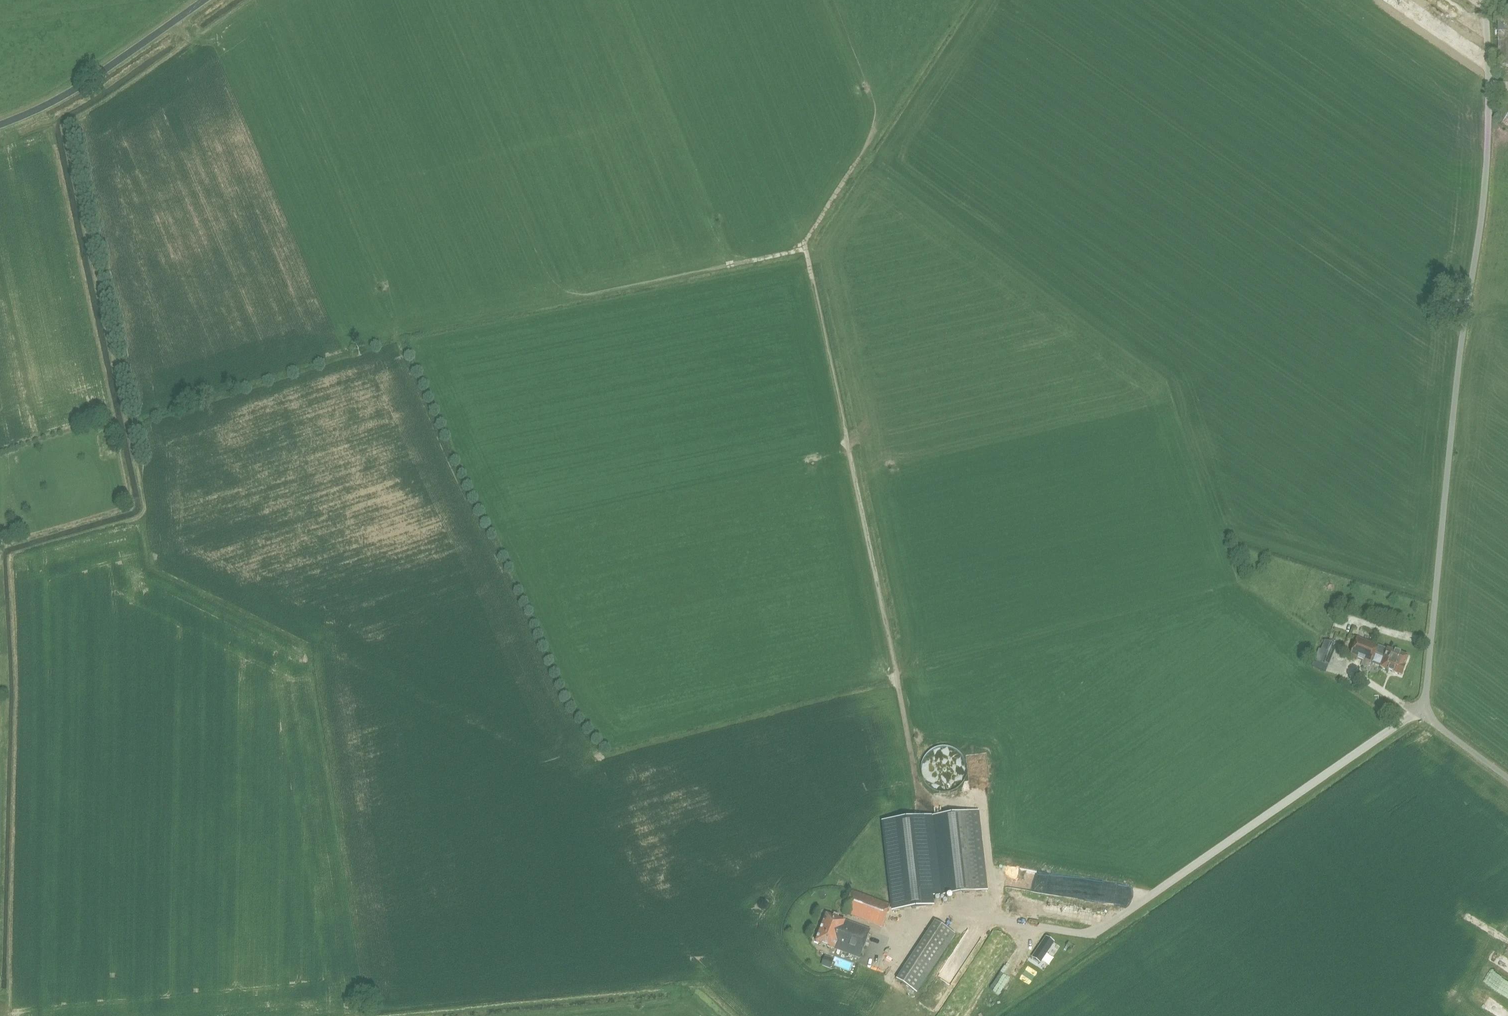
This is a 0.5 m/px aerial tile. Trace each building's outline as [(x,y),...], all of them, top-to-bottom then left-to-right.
[(1394,5),(1401,9),(1405,1),(1404,0),(1396,0),(1394,5)] [(1498,13),(1499,67),(1507,66),(1507,13),(1498,13)] [(1407,657),(1387,649),(1378,646),(1356,638),(1349,656),(1370,664),(1374,654),(1384,658),(1380,668),(1400,676),(1407,657)] [(1328,667),(1336,645),(1324,640),(1320,650),(1318,649),(1314,659),(1316,659),(1315,662),(1328,667)] [(890,821),(884,822),(884,823),(885,831),(894,910),(933,906),(931,886),(932,886),(933,897),(988,890),(979,811),(967,812),(963,813),(956,814),(924,817),(890,821)] [(890,904),(851,890),(843,913),(882,927),(890,904)] [(826,914),(816,941),(834,948),(859,958),(869,930),(845,921),(826,914)] [(935,920),(897,979),(903,983),(917,992),(922,985),(955,934),(935,920)] [(1032,957),(1039,962),(1053,942),(1046,937),(1032,957)] [(1494,961),(1499,952),(1491,947),(1486,956),(1494,961)] [(834,959),(826,956),(822,965),(830,968),(834,959)] [(1507,971),(1507,959),(1503,956),(1497,965),(1507,971)] [(1501,990),(1507,981),(1495,974),(1494,975),(1486,970),(1481,978),(1501,990)] [(1498,1015),(1504,1005),(1487,994),(1480,1004),(1498,1015)] [(961,1015),(974,1011),(972,1003),(958,1008),(961,1015)]
